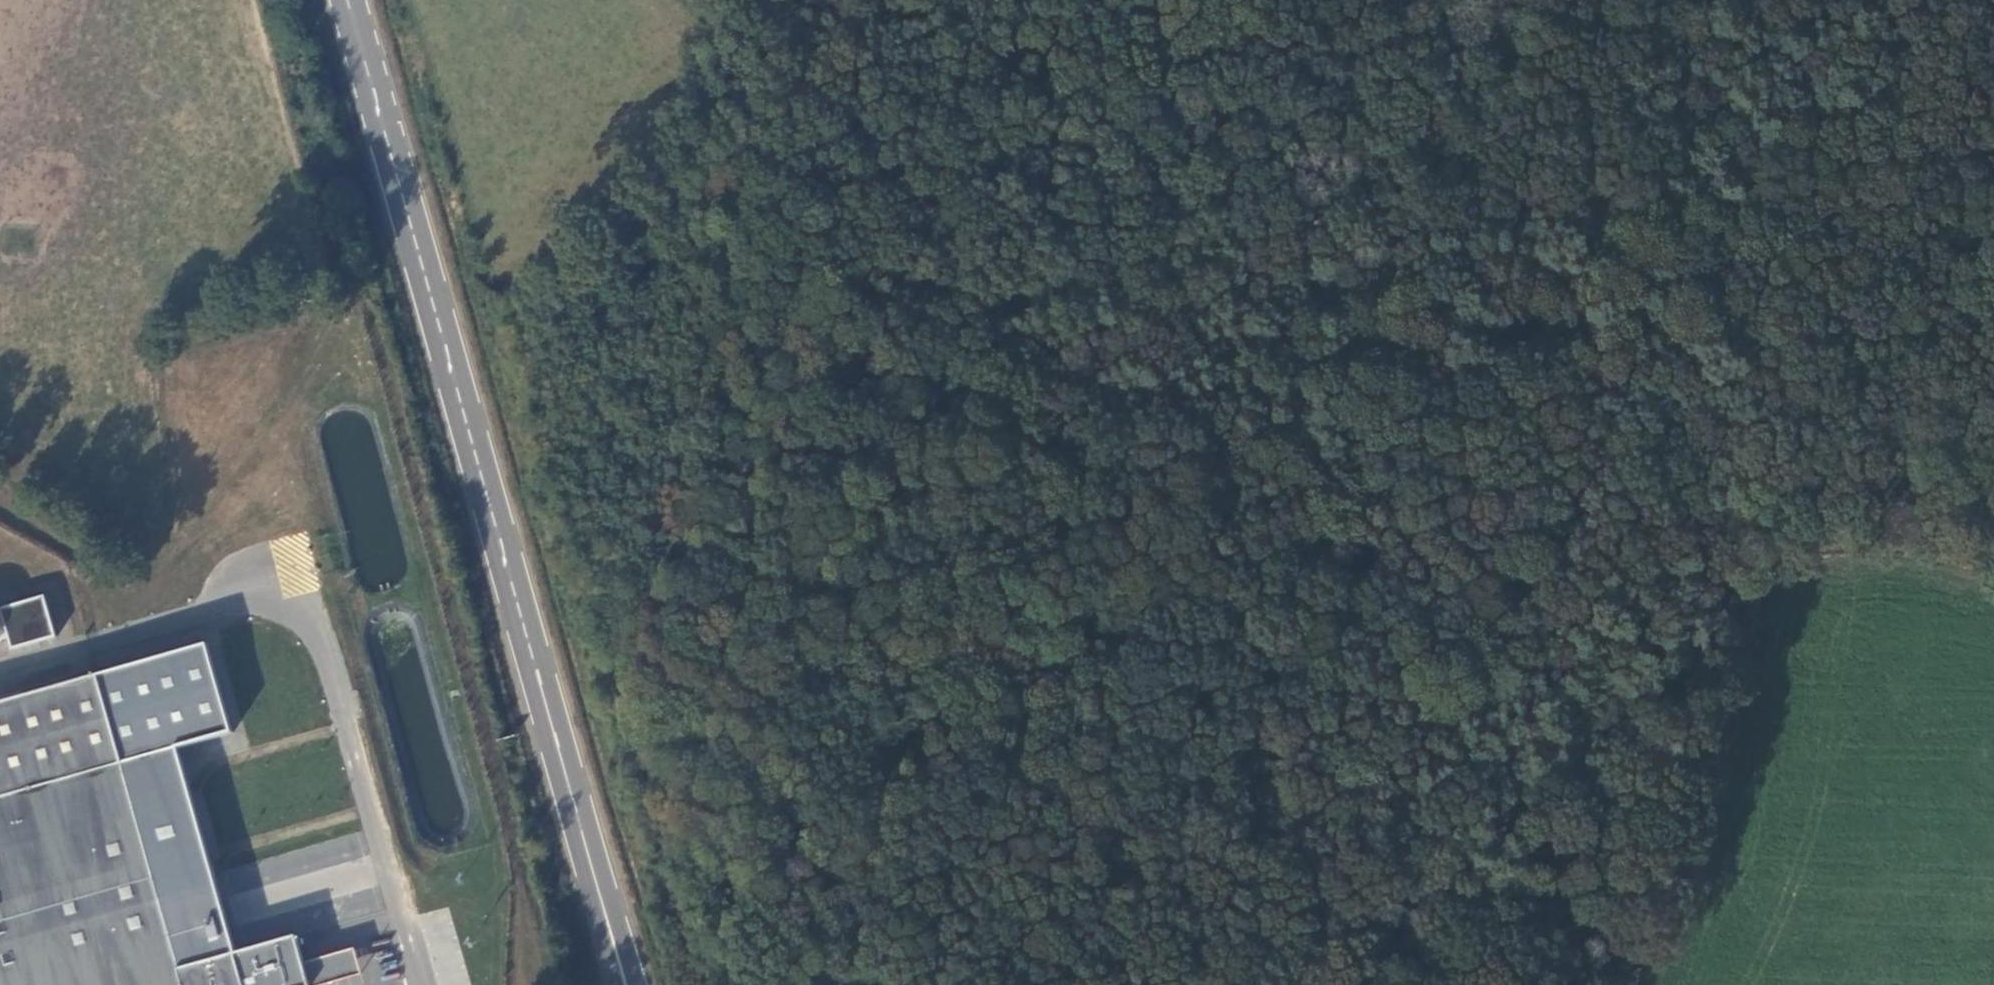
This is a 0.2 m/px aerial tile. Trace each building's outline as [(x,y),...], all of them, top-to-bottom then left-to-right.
[(56,637),(42,590),(0,603),(0,638),(7,636),(11,650),(56,637)] [(249,984),(248,982),(247,979),(245,972),(243,966),(242,961),(239,952),(234,953),(219,958),(213,959),(203,962),(192,965),(185,966),(167,900),(146,826),(138,796),(129,762),(126,754),(104,673),(97,674),(87,677),(0,701),(0,984),(249,984)] [(239,952),(242,961),(243,966),(245,972),(247,979),(248,982),(249,984),(310,984),(304,963),(297,936),(239,952)] [(310,984),(328,984),(360,976),(352,949),(304,963),(310,984)]
